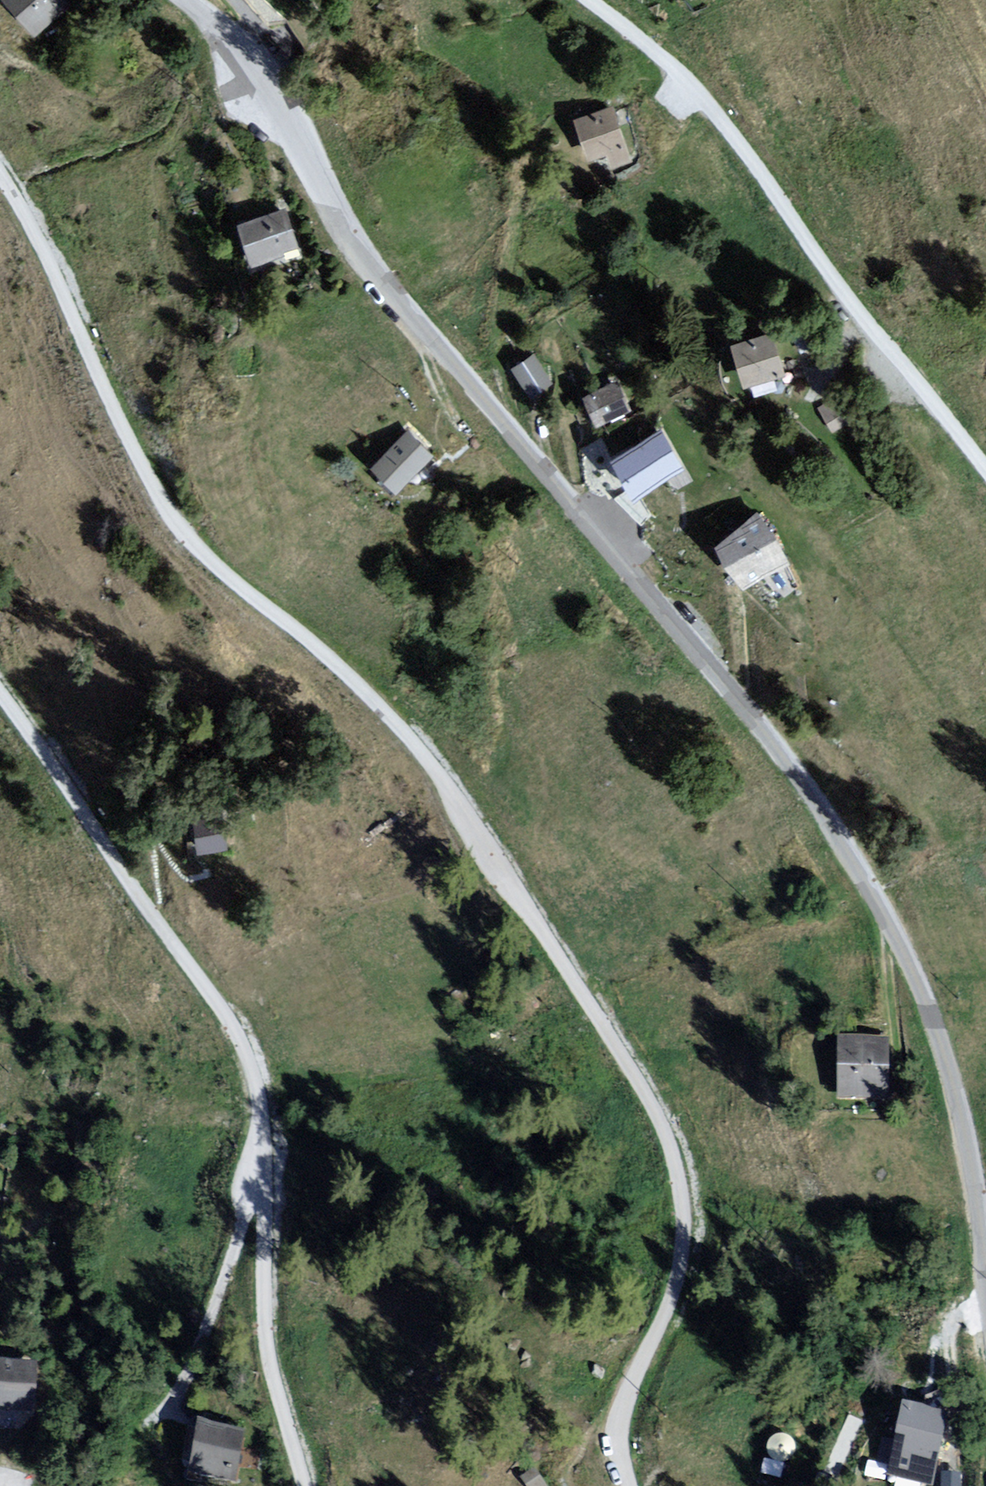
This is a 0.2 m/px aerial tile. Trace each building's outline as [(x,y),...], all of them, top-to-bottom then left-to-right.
[(35,35),(70,4),(66,0),(3,0),(35,35)] [(610,109),(574,121),(591,179),(628,167),(610,109)] [(284,210),(237,225),(249,264),(296,249),(284,210)] [(773,332),(729,345),(743,389),(787,376),(773,332)] [(617,345),(584,356),(598,391),(630,382),(617,345)] [(533,355),(512,369),(533,399),(554,385),(533,355)] [(832,400),(818,409),(832,433),(847,425),(832,400)] [(405,432),(372,468),(401,494),(434,458),(405,432)] [(659,432),(610,464),(634,502),(684,469),(659,432)] [(758,511),(711,550),(742,592),(790,562),(758,511)] [(224,814),(191,818),(193,857),(228,853),(224,814)] [(886,1040),(837,1039),(836,1101),(885,1102),(886,1040)] [(0,1358),(0,1408),(35,1409),(36,1359),(0,1358)] [(950,1405),(904,1395),(886,1469),(933,1479),(950,1405)] [(199,1429),(192,1477),(235,1485),(238,1485),(246,1436),(199,1429)] [(519,1477),(525,1485),(546,1485),(535,1468),(519,1477)] [(959,1470),(945,1470),(944,1485),(959,1485),(959,1470)]
